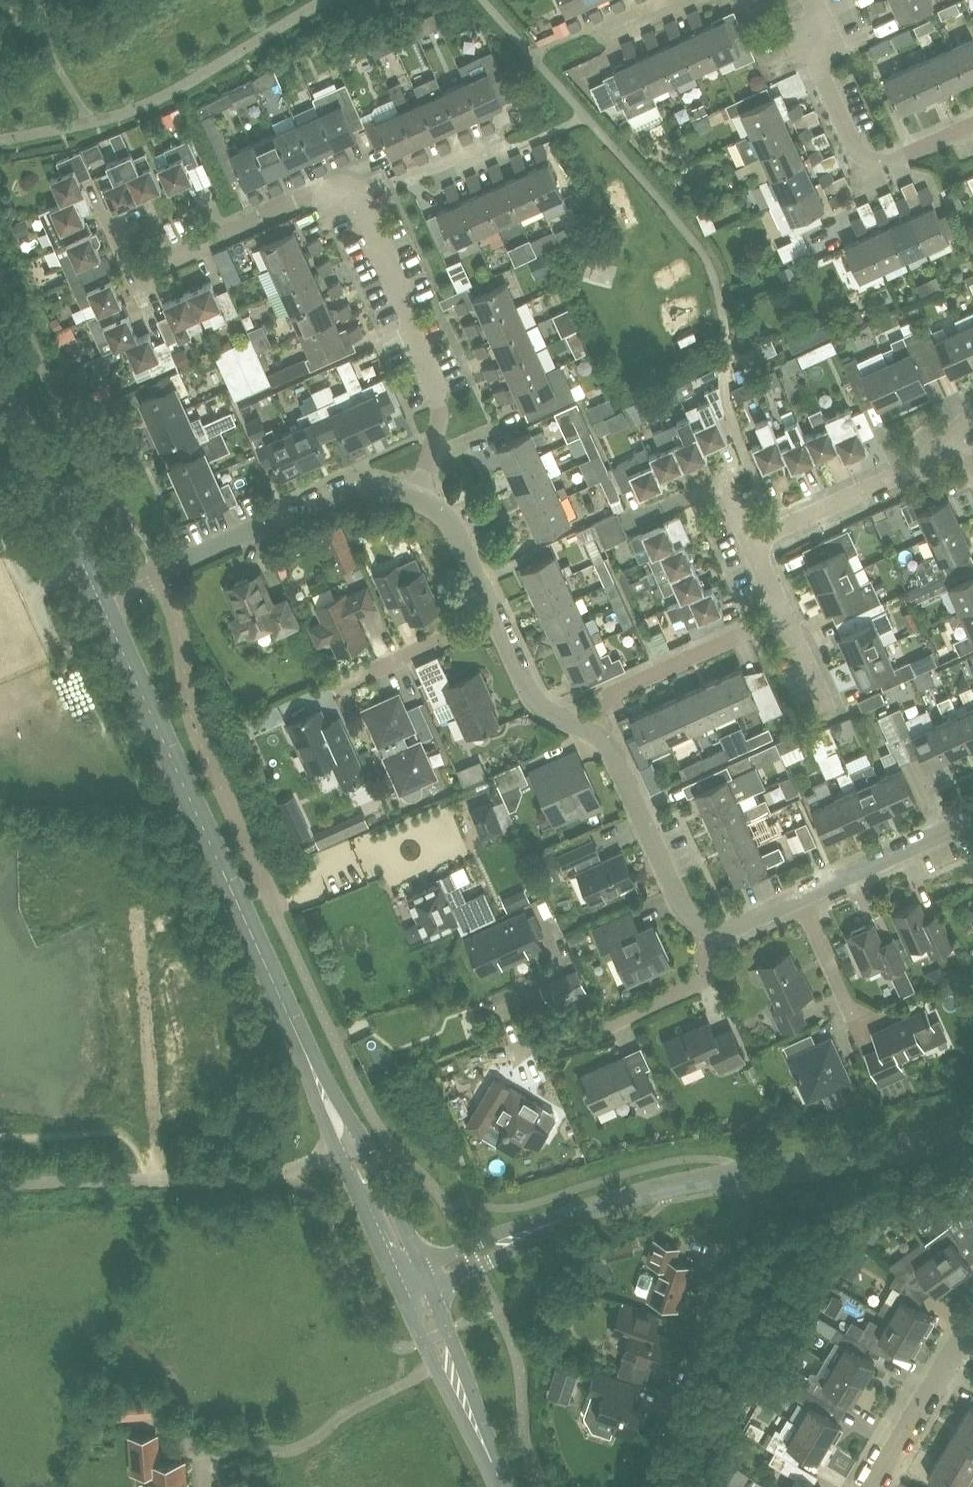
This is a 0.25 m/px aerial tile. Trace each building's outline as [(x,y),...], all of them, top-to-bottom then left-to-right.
[(587,0),(560,0),(565,12),(588,2),(587,0)] [(611,1),(616,12),(627,7),(623,0),(612,0),(611,1)] [(883,0),(873,0),(871,1),(876,11),(886,6),(883,0)] [(933,3),(931,0),(892,0),(900,18),(933,3)] [(23,1),(15,6),(24,23),(33,19),(23,1)] [(960,10),(956,1),(939,9),(943,18),(960,10)] [(594,22),(604,17),(599,6),(589,11),(594,22)] [(698,9),(687,14),(692,25),(703,20),(698,9)] [(572,32),(582,27),(577,16),(567,21),(571,31),(572,32)] [(931,18),(913,26),(918,35),(935,27),(931,18)] [(675,19),(665,24),(670,35),(680,30),(675,19)] [(733,34),(726,19),(703,29),(718,61),(733,55),(737,64),(755,56),(743,29),(733,34)] [(566,20),(552,26),(555,32),(558,37),(571,31),(567,21),(566,20)] [(896,45),(914,37),(909,28),(892,36),(896,45)] [(653,29),(643,34),(648,45),(658,40),(653,29)] [(703,29),(681,39),(696,71),(718,61),(703,29)] [(387,32),(368,37),(372,50),(391,44),(387,32)] [(874,55),(892,47),(887,38),(870,46),(874,55)] [(950,48),(965,80),(967,79),(972,76),(972,38),(950,48)] [(626,55),(624,59),(625,61),(616,66),(617,68),(615,69),(616,73),(605,78),(618,107),(623,104),(628,115),(657,102),(652,91),(637,59),(633,51),(636,50),(631,39),(621,44),(626,55)] [(696,71),(681,39),(659,49),(674,81),(696,71)] [(965,80),(950,48),(928,58),(943,90),(945,89),(957,84),(960,90),(970,85),(967,79),(965,80)] [(652,91),(674,81),(659,49),(637,59),(652,91)] [(458,65),(465,82),(479,113),(483,121),(490,117),(491,113),(489,108),(501,103),(501,102),(492,83),(503,78),(491,50),(458,65)] [(928,58),(906,68),(921,101),(923,100),(935,94),(938,100),(948,96),(945,89),(943,90),(928,58)] [(271,68),(228,88),(236,105),(258,95),(269,118),(289,108),(271,68)] [(921,101),(906,68),(884,79),(899,111),(913,104),(916,110),(926,106),(923,100),(921,101)] [(421,102),(409,107),(398,82),(388,87),(399,112),(413,143),(435,133),(421,102)] [(479,113),(465,82),(443,92),(457,123),(479,113)] [(345,83),(337,86),(312,98),(334,145),(356,135),(353,129),(364,124),(345,83)] [(772,97),(767,86),(725,104),(731,116),(741,111),(751,133),(784,118),(784,119),(791,115),(792,118),(804,113),(799,103),(788,108),(785,105),(779,94),(774,96),(773,96),(772,97)] [(457,123),(443,92),(421,102),(435,133),(457,123)] [(297,123),(312,155),(315,162),(323,159),(323,151),(322,150),(334,145),(312,98),(319,113),(297,123)] [(167,126),(184,119),(179,108),(162,115),(167,126)] [(413,143),(399,112),(376,122),(391,153),(413,143)] [(235,142),(228,145),(213,114),(202,120),(229,180),(240,175),(245,185),(268,175),(253,143),(238,150),(235,142)] [(483,121),(479,122),(484,133),(495,128),(490,117),(483,121)] [(751,133),(736,140),(746,163),(761,156),(761,155),(794,140),(784,119),(784,118),(751,133)] [(312,155),(297,123),(275,133),(290,165),(312,155)] [(809,125),(798,130),(802,140),(814,135),(809,125)] [(682,133),(679,127),(672,130),(675,136),(682,133)] [(468,128),(459,131),(457,132),(462,142),(472,138),(468,128)] [(151,165),(139,171),(126,141),(121,130),(109,135),(114,146),(119,159),(137,198),(161,188),(151,165)] [(290,165),(275,133),(253,143),(268,175),(290,165)] [(446,137),(435,142),(439,153),(450,148),(446,137)] [(188,138),(165,149),(153,153),(169,189),(193,178),(188,167),(199,162),(188,138)] [(804,162),(794,140),(761,155),(761,156),(771,177),(804,162)] [(546,154),(542,143),(531,148),(536,159),(546,154)] [(423,147),(414,151),(413,152),(417,163),(428,158),(423,147)] [(819,147),(808,152),(812,162),(824,157),(819,147)] [(345,149),(337,152),(335,153),(340,164),(350,160),(345,149)] [(92,175),(81,151),(56,162),(61,174),(50,178),(61,202),(84,192),(85,191),(80,180),(92,175)] [(524,164),(519,153),(509,158),(514,168),(524,164)] [(396,172),(406,168),(401,157),(391,162),(396,172)] [(114,177),(105,181),(102,173),(93,177),(106,206),(111,204),(113,209),(137,198),(119,159),(108,164),(114,177)] [(315,162),(314,163),(312,164),(317,175),(328,170),(323,159),(315,162)] [(804,162),(771,177),(760,183),(770,205),(814,185),(804,162)] [(491,178),(501,174),(502,173),(497,163),(487,168),(491,178)] [(548,164),(525,174),(540,206),(562,196),(548,164)] [(301,169),(290,174),(295,185),(306,180),(301,169)] [(834,179),(829,169),(818,174),(823,185),(834,179)] [(480,183),(475,173),(465,177),(469,188),(480,183)] [(525,174),(503,183),(518,216),(540,206),(525,174)] [(278,179),(270,183),(268,184),(273,195),(283,190),(278,179)] [(467,242),(466,239),(473,236),(459,203),(455,195),(458,194),(454,183),(443,187),(448,198),(447,204),(448,208),(436,213),(447,237),(435,242),(439,251),(454,244),(455,247),(459,249),(463,249),(466,246),(467,242)] [(503,183),(481,193),(495,226),(518,216),(503,183)] [(825,207),(814,185),(770,205),(783,233),(788,230),(792,238),(777,245),(784,260),(787,258),(789,262),(810,252),(801,231),(823,221),(818,210),(825,207)] [(917,190),(922,201),(933,196),(928,185),(917,190)] [(251,205),(261,200),(256,189),(246,194),(251,205)] [(839,191),(828,196),(833,206),(844,201),(839,191)] [(84,192),(61,202),(50,207),(55,219),(44,224),(54,247),(79,236),(74,225),(85,220),(82,214),(92,210),(84,192)] [(495,226),(481,193),(459,203),(473,236),(495,226)] [(950,211),(958,208),(951,193),(944,197),(950,211)] [(906,195),(895,200),(900,211),(911,207),(906,195)] [(911,215),(926,248),(948,237),(939,216),(933,205),(929,207),(911,215)] [(884,206),(873,210),(878,221),(889,217),(884,206)] [(911,215),(889,225),(904,258),(926,248),(911,215)] [(867,227),(862,216),(852,220),(857,231),(867,227)] [(288,219),(262,231),(267,242),(293,231),(288,219)] [(572,239),(566,225),(554,230),(561,244),(572,239)] [(889,225),(867,235),(882,268),(904,258),(889,225)] [(90,231),(79,236),(54,247),(60,259),(71,283),(95,272),(90,260),(101,255),(97,246),(99,245),(101,240),(97,231),(91,234),(90,231)] [(303,253),(293,231),(267,242),(260,245),(270,268),(303,253)] [(882,268),(867,235),(844,246),(859,278),(882,268)] [(322,248),(321,245),(317,237),(306,242),(311,252),(322,248)] [(528,237),(507,248),(515,264),(536,253),(528,237)] [(227,246),(213,253),(227,286),(242,280),(227,246)] [(312,275),(303,253),(270,268),(280,289),(312,275)] [(331,270),(330,267),(327,259),(316,264),(321,274),(331,270)] [(100,284),(95,272),(71,283),(81,307),(93,302),(98,313),(111,307),(123,302),(112,279),(100,284)] [(312,275),(280,289),(290,311),(322,297),(312,275)] [(341,292),(337,281),(326,286),(331,296),(341,292)] [(210,282),(186,292),(196,315),(198,315),(208,310),(213,321),(237,311),(227,288),(215,293),(210,282)] [(504,282),(471,297),(481,320),(514,305),(504,282)] [(196,315),(186,292),(164,302),(169,314),(157,319),(165,338),(167,342),(192,331),(193,332),(203,327),(198,315),(196,315)] [(322,297),(290,311),(299,334),(332,319),(322,297)] [(452,303),(457,313),(468,308),(464,298),(452,303)] [(351,314),(350,312),(347,303),(336,308),(340,318),(351,314)] [(524,327),(514,305),(481,320),(492,342),(524,327)] [(111,307),(98,313),(87,318),(97,342),(109,337),(114,348),(126,343),(138,337),(128,314),(116,319),(111,307)] [(562,336),(578,329),(569,309),(568,309),(553,316),(562,336)] [(955,319),(960,328),(959,328),(972,359),(972,311),(955,319)] [(350,338),(351,341),(361,336),(356,326),(346,330),(342,329),(337,331),(332,319),(299,334),(309,356),(315,354),(320,365),(336,357),(331,346),(350,338)] [(478,331),(474,321),(473,319),(462,325),(467,336),(478,331)] [(791,349),(831,336),(827,322),(786,336),(791,349)] [(959,328),(937,339),(929,323),(916,329),(928,356),(940,350),(950,372),(972,362),(972,359),(959,328)] [(248,331),(251,339),(266,332),(263,324),(248,331)] [(72,327),(55,334),(62,348),(78,341),(72,327)] [(534,349),(524,327),(492,342),(502,364),(534,349)] [(891,340),(898,356),(887,362),(902,394),(925,384),(915,362),(928,356),(916,329),(891,340)] [(138,337),(126,343),(136,366),(148,361),(154,373),(176,362),(167,342),(165,338),(154,343),(149,332),(138,337)] [(240,356),(254,350),(249,338),(235,344),(240,356)] [(777,350),(772,338),(757,344),(762,357),(777,350)] [(218,344),(221,350),(232,345),(229,339),(218,344)] [(831,339),(821,344),(827,356),(837,351),(831,339)] [(488,352),(484,342),(472,347),(477,357),(488,352)] [(180,370),(192,365),(185,348),(173,353),(180,370)] [(219,365),(232,359),(227,348),(214,354),(219,365)] [(495,367),(494,366),(494,364),(482,369),(487,380),(498,375),(503,377),(507,375),(512,386),(545,371),(534,349),(502,364),(495,367)] [(259,360),(254,350),(240,356),(245,367),(259,360)] [(796,355),(782,361),(787,372),(800,366),(796,355)] [(870,357),(859,363),(856,356),(843,362),(855,389),(867,383),(877,405),(902,394),(887,362),(875,367),(870,357)] [(237,370),(232,359),(219,365),(219,366),(224,376),(237,370)] [(264,371),(259,360),(245,367),(250,378),(264,371)] [(291,363),(279,368),(285,381),(297,376),(291,363)] [(567,388),(557,365),(545,371),(512,386),(522,408),(547,397),(552,407),(566,401),(562,390),(567,388)] [(752,379),(758,393),(781,382),(775,369),(752,379)] [(179,395),(189,390),(180,370),(151,382),(156,394),(142,400),(152,422),(184,407),(179,395)] [(237,370),(224,376),(229,387),(242,381),(237,370)] [(269,382),(264,371),(250,378),(255,389),(269,382)] [(394,406),(381,378),(350,392),(354,401),(352,402),(368,436),(390,425),(384,410),(394,406)] [(758,393),(752,379),(732,389),(738,402),(758,393)] [(247,392),(242,381),(229,387),(234,398),(247,392)] [(692,425),(703,449),(726,438),(716,416),(723,413),(720,404),(718,394),(717,384),(703,390),(708,399),(696,404),(698,409),(687,414),(688,417),(692,425)] [(508,397),(504,387),(504,386),(492,391),(497,402),(508,397)] [(673,402),(668,392),(652,399),(657,410),(673,402)] [(340,408),(336,398),(316,408),(328,436),(339,431),(345,446),(368,436),(352,402),(340,408)] [(591,417),(613,410),(610,398),(587,405),(591,417)] [(648,407),(644,398),(627,406),(637,425),(644,422),(639,412),(648,407)] [(589,430),(586,426),(575,402),(553,412),(558,423),(571,417),(576,430),(579,435),(589,430)] [(176,437),(181,448),(208,435),(200,416),(190,420),(184,407),(152,422),(161,443),(176,437)] [(833,434),(826,419),(821,407),(808,413),(816,430),(804,435),(815,458),(838,447),(833,434)] [(833,434),(838,447),(843,459),(867,448),(862,437),(874,432),(863,407),(851,413),(849,407),(826,419),(833,434)] [(328,436),(316,408),(296,417),(300,426),(288,431),(302,463),(303,465),(324,455),(318,440),(328,436)] [(782,445),(777,434),(768,416),(756,422),(763,438),(752,444),(763,468),(787,457),(782,445)] [(680,463),(682,467),(706,456),(703,449),(692,425),(688,417),(675,422),(677,426),(666,431),(671,443),(680,463)] [(606,418),(595,422),(601,434),(611,429),(606,418)] [(785,423),(788,429),(777,434),(782,445),(787,457),(792,468),(815,458),(804,435),(797,418),(785,423)] [(258,419),(246,425),(264,465),(275,460),(282,475),(303,465),(302,463),(288,431),(275,437),(271,428),(264,431),(258,419)] [(226,428),(229,434),(237,431),(234,425),(226,428)] [(652,463),(659,478),(682,467),(680,463),(671,443),(666,431),(664,427),(652,433),(659,448),(648,454),(651,461),(652,463)] [(171,464),(181,486),(214,472),(207,458),(230,448),(221,429),(208,435),(181,448),(185,458),(171,464)] [(599,453),(589,430),(579,435),(589,457),(599,453)] [(505,468),(538,453),(528,431),(495,446),(505,468)] [(549,475),(538,453),(505,468),(515,490),(549,475)] [(599,453),(589,457),(599,478),(609,474),(599,453)] [(640,466),(634,455),(611,466),(622,490),(633,485),(638,496),(662,485),(659,478),(652,463),(651,461),(640,466)] [(219,484),(214,472),(181,486),(191,509),(206,503),(210,513),(238,500),(228,479),(219,484)] [(624,507),(609,474),(599,478),(614,511),(624,507)] [(555,490),(549,475),(515,490),(525,512),(568,493),(564,485),(555,490)] [(568,493),(525,512),(535,535),(569,520),(559,498),(569,494),(568,493)] [(933,505),(927,493),(901,505),(910,524),(921,519),(928,536),(959,522),(947,498),(933,505)] [(887,516),(883,509),(871,514),(875,521),(887,516)] [(616,511),(592,522),(598,533),(622,523),(616,511)] [(678,515),(662,523),(630,537),(636,549),(647,544),(652,556),(675,545),(682,542),(689,539),(678,515)] [(961,566),(955,553),(970,547),(959,522),(928,536),(936,553),(919,561),(915,572),(921,583),(934,577),(956,568),(961,566)] [(342,523),(329,528),(345,569),(358,564),(342,523)] [(622,523),(598,533),(604,548),(628,537),(622,523)] [(583,539),(593,535),(588,524),(578,528),(583,539)] [(807,564),(817,586),(852,570),(846,557),(858,551),(855,543),(848,529),(826,539),(832,553),(807,564)] [(593,535),(583,539),(590,556),(593,561),(602,557),(593,535)] [(675,545),(652,556),(647,558),(653,570),(658,581),(693,566),(682,542),(675,545)] [(570,562),(560,567),(554,552),(520,568),(530,589),(564,574),(574,570),(570,562)] [(612,579),(602,557),(593,561),(601,579),(603,583),(612,579)] [(416,559),(399,567),(397,564),(374,575),(387,604),(400,598),(410,621),(438,608),(446,604),(448,600),(444,591),(440,590),(432,593),(416,559)] [(693,566),(658,581),(664,594),(676,589),(681,600),(704,590),(693,566)] [(960,610),(972,604),(972,575),(962,580),(956,568),(934,577),(921,583),(906,590),(912,603),(949,586),(960,610)] [(617,572),(622,584),(630,580),(624,569),(617,572)] [(574,570),(564,574),(530,589),(540,612),(574,597),(564,575),(574,571),(574,570)] [(852,570),(817,586),(827,608),(851,597),(858,612),(881,601),(874,587),(862,592),(852,570)] [(229,587),(241,615),(228,619),(238,639),(250,635),(249,633),(273,622),(278,632),(296,624),(285,601),(273,606),(258,574),(229,587)] [(612,579),(603,583),(610,601),(612,605),(622,600),(612,579)] [(681,600),(676,602),(666,607),(671,619),(682,614),(692,638),(726,622),(721,610),(722,609),(711,586),(704,590),(681,600)] [(355,615),(375,607),(366,587),(346,596),(345,594),(317,606),(323,621),(310,627),(317,643),(330,637),(338,654),(367,641),(355,615)] [(583,618),(574,597),(540,612),(550,633),(583,618)] [(622,600),(612,605),(623,629),(633,625),(622,600)] [(861,625),(841,634),(839,635),(850,659),(883,644),(878,633),(893,626),(882,601),(881,601),(858,612),(856,613),(861,625)] [(960,610),(948,615),(953,626),(965,620),(970,632),(954,640),(960,653),(972,647),(972,604),(960,610)] [(590,632),(583,618),(550,633),(560,656),(594,641),(602,637),(599,629),(590,632)] [(602,637),(594,641),(560,656),(570,678),(598,666),(603,677),(624,667),(618,655),(611,658),(607,650),(600,654),(594,641),(603,637),(602,637)] [(883,644),(850,659),(861,682),(883,672),(889,685),(916,673),(910,660),(894,668),(883,644)] [(741,667),(719,677),(733,710),(744,705),(748,712),(758,707),(763,719),(782,710),(770,682),(769,681),(751,689),(744,672),(741,667)] [(928,668),(913,675),(919,689),(934,682),(928,668)] [(452,684),(446,671),(423,682),(440,720),(456,713),(463,727),(467,736),(472,734),(473,737),(477,740),(481,740),(484,737),(484,733),(483,730),(484,730),(488,728),(487,727),(498,722),(486,695),(489,693),(479,671),(452,684)] [(719,677),(697,687),(712,720),(733,710),(719,677)] [(960,690),(968,707),(956,713),(971,745),(972,744),(972,745),(972,690),(969,681),(958,686),(960,690)] [(712,720),(697,687),(675,697),(689,730),(712,720)] [(863,711),(884,701),(879,690),(857,700),(863,711)] [(422,783),(436,777),(420,741),(433,735),(419,704),(406,710),(399,692),(363,709),(400,793),(401,792),(403,796),(406,798),(409,799),(413,799),(417,798),(420,795),(422,793),(422,790),(423,788),(422,783)] [(946,718),(934,723),(949,755),(971,745),(956,713),(948,695),(937,700),(946,718)] [(689,730),(675,697),(654,706),(668,739),(689,730)] [(637,730),(624,736),(636,763),(672,747),(668,739),(654,706),(631,717),(637,730)] [(905,718),(900,707),(889,712),(899,734),(910,729),(927,765),(949,755),(934,723),(927,707),(905,718)] [(325,723),(320,710),(289,724),(310,770),(333,760),(344,786),(365,776),(338,717),(325,723)] [(899,734),(889,712),(879,717),(888,739),(899,734)] [(838,747),(828,725),(817,730),(827,752),(838,747)] [(773,738),(769,728),(746,738),(751,748),(773,738)] [(796,733),(776,742),(781,753),(801,744),(796,733)] [(746,738),(724,748),(729,758),(751,748),(746,738)] [(748,755),(726,764),(679,786),(685,797),(695,792),(704,813),(737,799),(754,791),(754,792),(765,787),(756,766),(781,755),(781,753),(776,742),(748,755)] [(729,758),(724,748),(702,758),(707,768),(729,758)] [(893,749),(891,750),(882,754),(890,771),(879,777),(893,808),(915,799),(893,749)] [(707,768),(702,758),(679,768),(684,778),(707,768)] [(480,761),(458,770),(464,785),(486,776),(480,761)] [(518,762),(493,774),(501,792),(527,780),(518,762)] [(601,808),(593,792),(580,763),(557,774),(552,762),(532,771),(550,812),(556,823),(564,819),(580,812),(582,817),(601,808)] [(873,764),(850,774),(871,818),(893,808),(879,777),(873,764)] [(846,791),(834,797),(849,828),(871,818),(850,774),(848,769),(838,773),(846,791)] [(790,777),(781,781),(788,797),(797,793),(790,777)] [(849,828),(834,797),(826,779),(816,783),(824,801),(811,807),(826,839),(849,828)] [(737,799),(704,813),(714,836),(747,821),(771,810),(766,800),(742,811),(737,799)] [(470,809),(482,838),(503,830),(492,800),(470,809)] [(363,811),(314,833),(320,848),(370,825),(363,811)] [(304,819),(287,827),(294,841),(311,834),(304,819)] [(752,832),(747,821),(714,836),(724,857),(757,843),(774,835),(769,825),(752,832)] [(815,843),(806,822),(795,826),(805,848),(815,843)] [(634,881),(620,851),(601,860),(592,838),(559,853),(564,866),(573,862),(591,901),(634,881)] [(757,843),(724,857),(734,880),(784,858),(779,847),(762,855),(757,843)] [(533,858),(541,874),(560,866),(552,849),(533,858)] [(457,885),(450,870),(437,877),(440,883),(409,896),(426,935),(458,921),(462,932),(496,917),(484,892),(467,900),(460,884),(457,885)] [(524,888),(507,896),(513,908),(530,900),(524,888)] [(952,944),(938,912),(926,917),(919,901),(893,912),(908,947),(925,939),(931,953),(952,944)] [(525,911),(477,932),(465,938),(482,975),(542,948),(525,911)] [(606,957),(614,954),(626,981),(670,962),(653,924),(638,931),(630,913),(594,930),(606,957)] [(905,965),(893,938),(882,943),(872,922),(848,933),(864,969),(880,962),(885,974),(905,965)] [(566,936),(572,949),(588,941),(582,929),(566,936)] [(802,975),(800,976),(789,952),(760,965),(778,1007),(771,1010),(780,1031),(804,1021),(795,1000),(810,993),(802,975)] [(856,972),(851,961),(843,964),(848,976),(856,972)] [(549,999),(556,996),(559,1004),(586,992),(576,970),(541,986),(546,997),(548,997),(549,999)] [(940,1018),(931,1023),(925,1009),(873,1032),(880,1047),(866,1053),(877,1078),(901,1068),(897,1059),(923,1048),(922,1047),(939,1039),(943,1035),(944,1030),(943,1025),(940,1018)] [(731,1027),(714,1034),(709,1022),(683,1033),(682,1031),(663,1040),(678,1072),(713,1056),(718,1069),(745,1057),(731,1027)] [(830,1037),(816,1043),(811,1033),(784,1045),(788,1056),(787,1056),(807,1099),(823,1092),(829,1105),(844,1099),(837,1085),(850,1080),(830,1037)] [(657,1098),(643,1068),(631,1073),(624,1059),(602,1069),(601,1066),(579,1076),(594,1110),(613,1102),(612,1100),(633,1090),(640,1106),(657,1098)] [(495,1077),(475,1109),(465,1125),(482,1135),(492,1119),(506,1128),(496,1143),(514,1153),(523,1138),(538,1147),(549,1130),(533,1121),(543,1106),(495,1077)] [(958,1248),(971,1239),(967,1232),(963,1223),(959,1217),(948,1226),(926,1242),(954,1279),(971,1266),(969,1263),(958,1248)] [(963,1223),(967,1232),(971,1239),(972,1238),(972,1221),(963,1223)] [(880,1234),(868,1226),(860,1238),(872,1246),(880,1234)] [(618,1240),(623,1255),(635,1251),(630,1237),(618,1240)] [(889,1265),(897,1272),(905,1279),(913,1272),(907,1264),(911,1262),(915,1262),(916,1264),(915,1265),(936,1293),(954,1279),(926,1242),(923,1239),(889,1265)] [(637,1292),(650,1297),(649,1299),(678,1308),(692,1268),(674,1262),(678,1249),(655,1241),(648,1261),(661,1266),(657,1275),(645,1271),(641,1272),(635,1288),(637,1292)] [(847,1258),(861,1267),(869,1254),(856,1245),(847,1258)] [(905,1279),(897,1272),(890,1284),(899,1289),(905,1279)] [(929,1318),(931,1315),(896,1295),(891,1303),(885,1299),(879,1311),(890,1317),(919,1335),(922,1331),(927,1334),(934,1321),(929,1318)] [(646,1381),(652,1363),(658,1366),(668,1337),(647,1329),(651,1317),(622,1307),(613,1332),(629,1338),(624,1353),(625,1354),(619,1372),(646,1381)] [(858,1339),(862,1341),(884,1354),(890,1343),(908,1354),(909,1352),(915,1355),(922,1342),(917,1339),(919,1335),(890,1317),(885,1326),(870,1318),(858,1339)] [(824,1359),(834,1365),(863,1382),(875,1363),(856,1352),(862,1341),(858,1339),(837,1326),(831,1337),(836,1340),(824,1359)] [(809,1375),(803,1385),(830,1401),(836,1391),(852,1401),(863,1382),(834,1365),(828,1375),(812,1370),(809,1375)] [(556,1367),(547,1395),(569,1402),(578,1374),(556,1367)] [(617,1419),(614,1429),(634,1436),(643,1410),(630,1406),(637,1385),(596,1371),(588,1393),(602,1398),(597,1412),(617,1419)] [(835,1441),(843,1429),(838,1426),(839,1422),(823,1413),(830,1401),(803,1385),(796,1397),(810,1405),(799,1424),(828,1442),(830,1438),(835,1441)] [(960,1423),(972,1430),(972,1406),(971,1405),(960,1423)] [(950,1440),(972,1454),(972,1430),(960,1423),(950,1440)] [(799,1424),(787,1443),(817,1461),(828,1442),(799,1424)] [(151,1435),(131,1436),(133,1466),(151,1464),(153,1486),(186,1486),(184,1461),(159,1463),(157,1435),(151,1435)] [(773,1435),(767,1445),(776,1450),(782,1440),(773,1435)] [(939,1458),(972,1478),(972,1454),(950,1440),(939,1458)] [(776,1450),(769,1461),(790,1474),(796,1462),(776,1450)] [(939,1458),(928,1476),(947,1486),(963,1486),(965,1483),(972,1486),(972,1478),(939,1458)] [(724,1474),(732,1475),(737,1468),(734,1466),(723,1459),(716,1469),(724,1474)] [(795,1477),(789,1486),(813,1486),(795,1477)]
